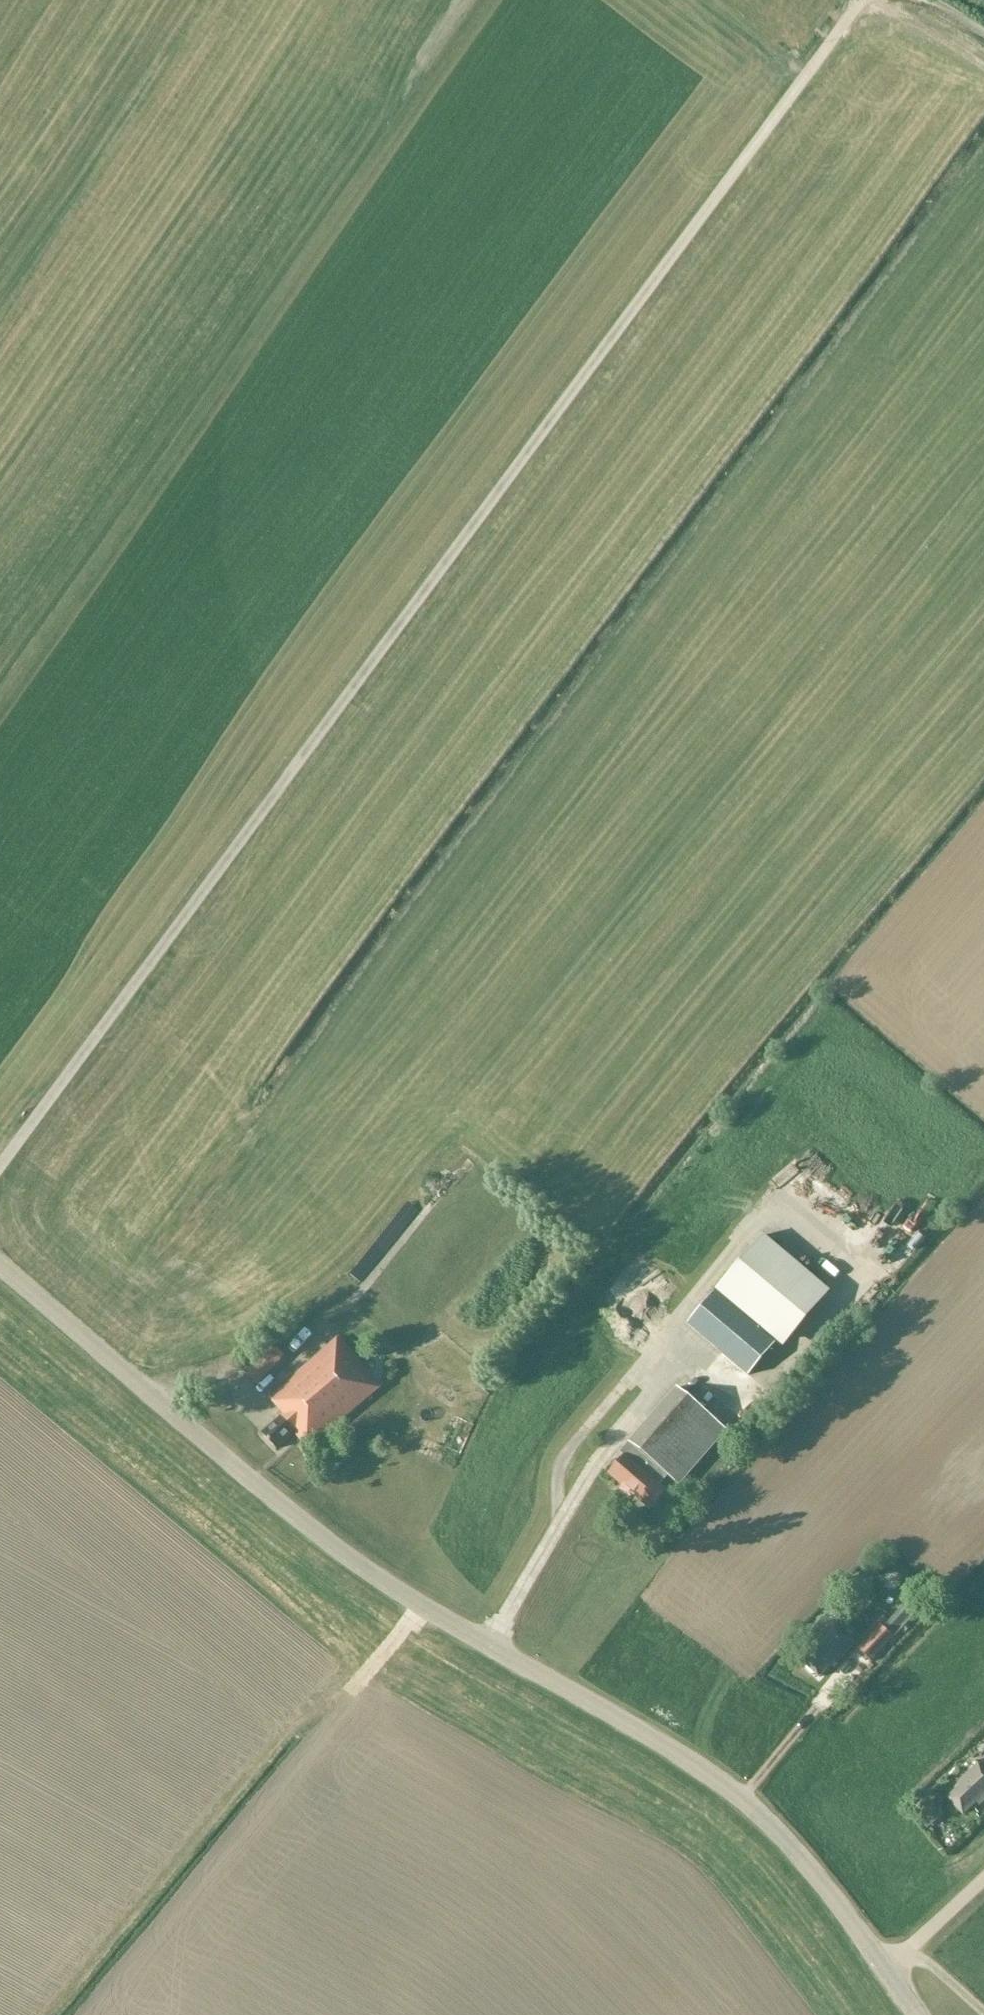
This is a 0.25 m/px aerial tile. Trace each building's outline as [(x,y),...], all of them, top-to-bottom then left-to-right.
[(763,1236),(716,1292),(778,1344),(825,1288),(763,1236)] [(714,1294),(688,1325),(749,1377),(775,1347),(714,1294)] [(281,1336),(287,1341),(293,1334),(287,1329),(281,1336)] [(284,1416),(262,1435),(275,1451),(293,1435),(306,1451),(381,1389),(340,1340),(270,1399),(284,1416)] [(621,1454),(625,1457),(609,1476),(624,1489),(624,1494),(630,1499),(636,1499),(651,1512),(667,1494),(659,1486),(667,1477),(679,1488),(727,1432),(677,1389),(621,1454)] [(442,1446),(443,1447),(443,1448),(461,1456),(474,1427),(455,1417),(442,1446)] [(856,1644),(832,1622),(813,1642),(815,1645),(800,1661),(818,1678),(833,1662),(836,1664),(856,1644)] [(861,1648),(874,1661),(896,1640),(880,1626),(861,1648)] [(948,1800),(963,1815),(976,1803),(980,1806),(983,1802),(983,1772),(978,1765),(958,1784),(961,1787),(948,1800)] [(917,1817),(925,1826),(936,1816),(928,1807),(917,1817)]
